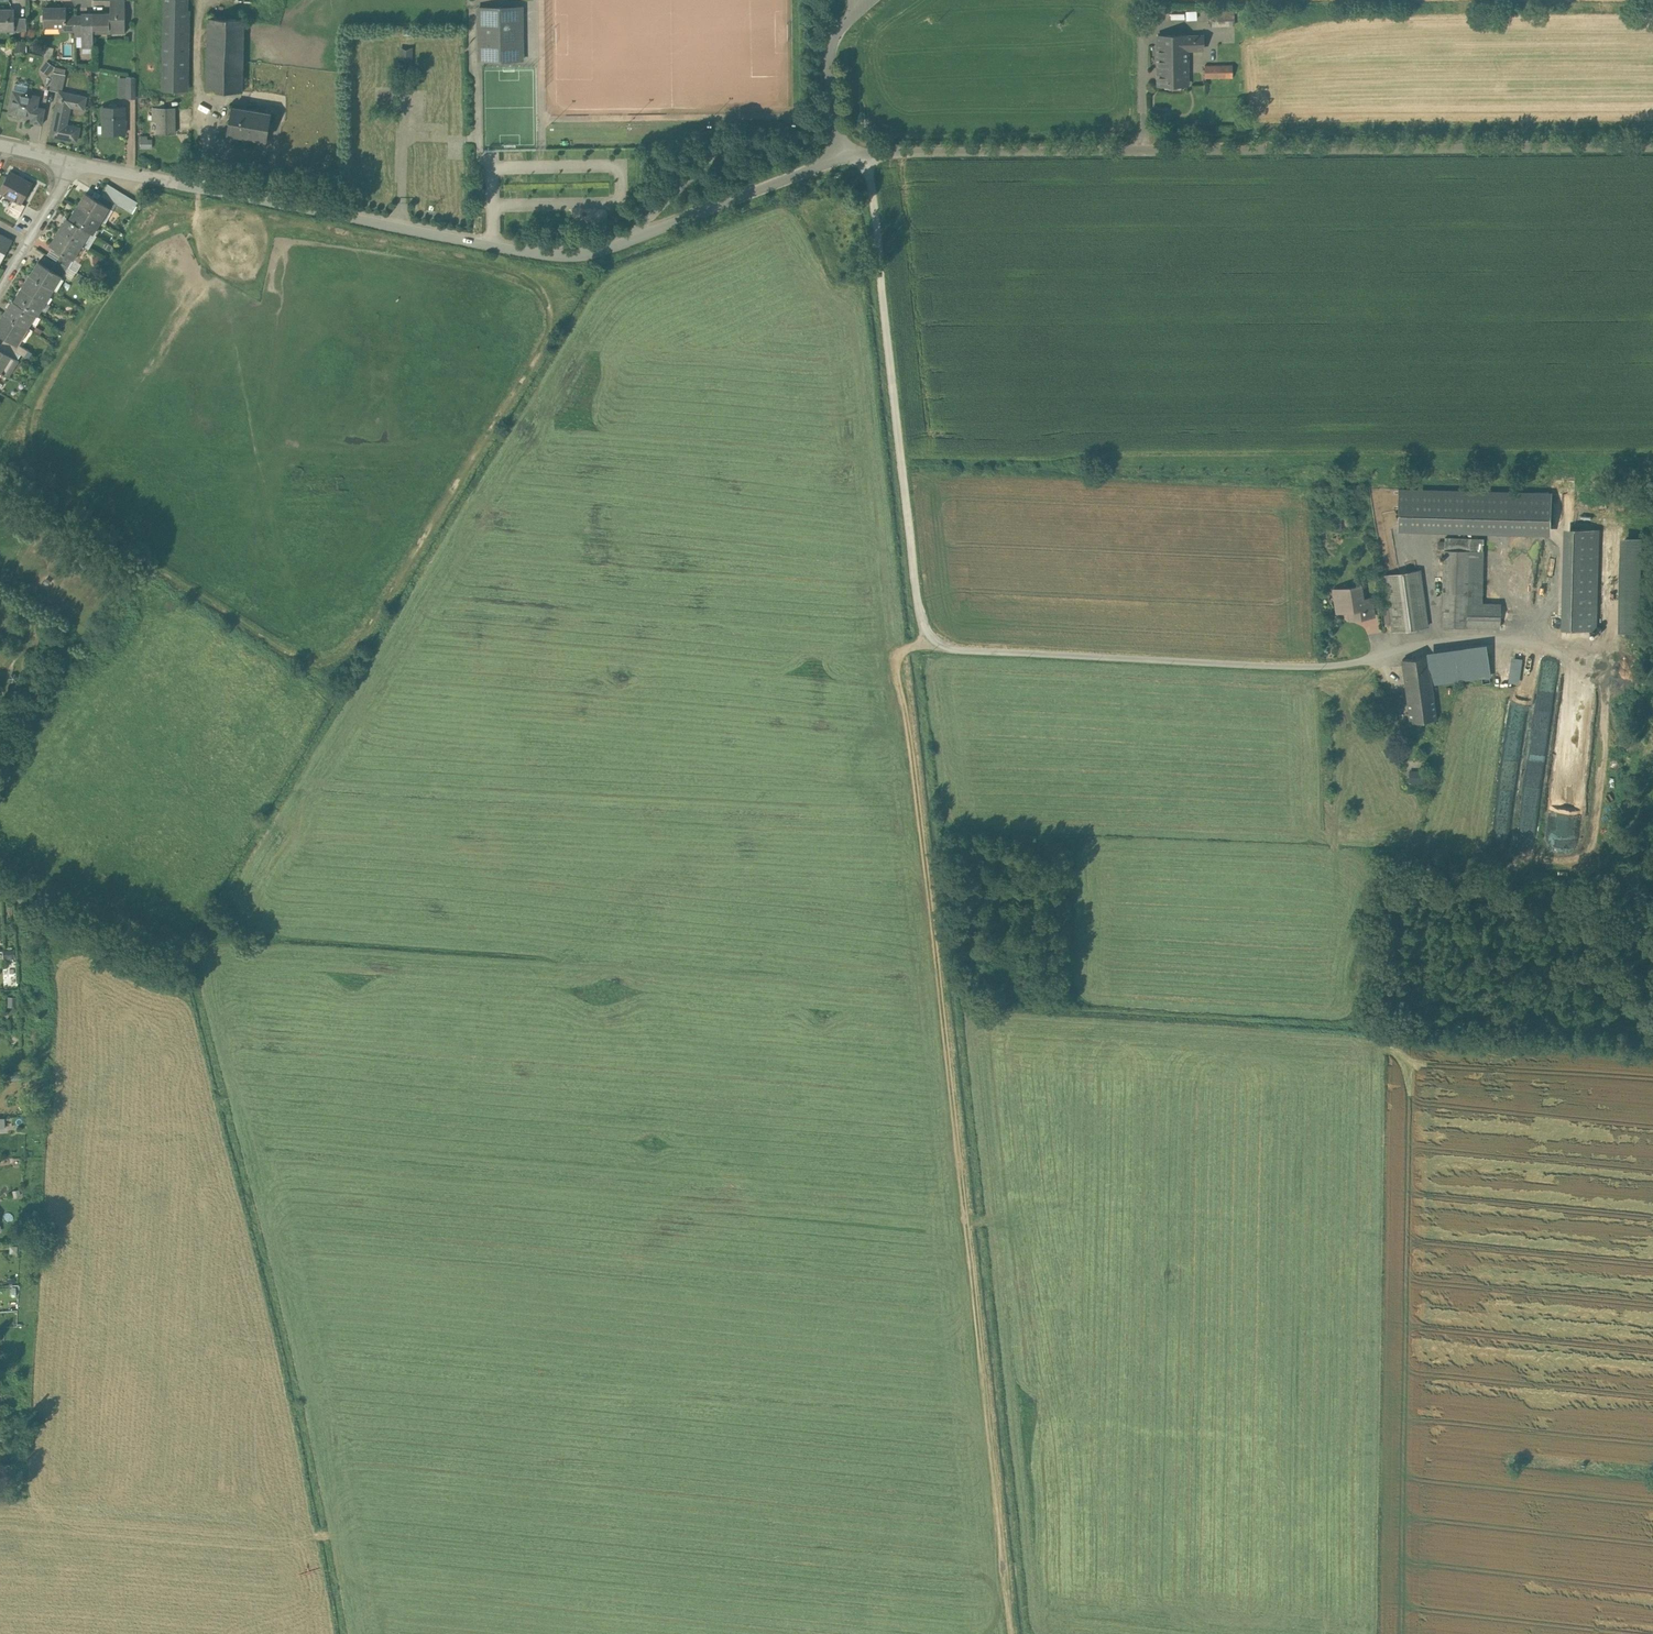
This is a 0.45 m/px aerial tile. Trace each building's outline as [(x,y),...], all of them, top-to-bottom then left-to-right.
[(93,15),(92,15),(93,32),(109,32),(109,29),(125,29),(124,0),(110,0),(110,15),(93,15)] [(164,9),(186,10),(187,0),(165,0),(164,9)] [(522,7),(478,8),(479,60),(523,59),(522,7)] [(0,8),(0,30),(14,30),(14,17),(14,8),(0,8)] [(66,8),(44,8),(44,24),(60,24),(60,30),(75,30),(75,16),(66,16),(66,8)] [(186,10),(164,9),(163,90),(175,90),(185,90),(186,10)] [(1235,12),(1211,12),(1212,25),(1235,25),(1235,12)] [(92,15),(75,15),(75,16),(75,30),(75,35),(82,35),(82,46),(93,46),(93,32),(92,15)] [(26,17),(14,17),(14,30),(27,30),(26,17)] [(244,19),(208,19),(207,91),(242,91),(244,19)] [(1186,35),(1158,35),(1158,85),(1187,84),(1187,67),(1187,49),(1203,49),(1203,36),(1186,36),(1186,35)] [(411,49),(401,49),(401,71),(411,71),(411,49)] [(1232,77),(1232,65),(1205,65),(1205,77),(1232,77)] [(61,73),(53,72),(49,89),(57,91),(61,73)] [(61,73),(57,91),(60,91),(63,92),(67,75),(61,73)] [(135,83),(127,83),(127,98),(135,98),(135,97),(135,83)] [(25,93),(14,91),(9,112),(24,115),(24,113),(35,115),(33,123),(42,124),(45,108),(37,106),(39,96),(25,93)] [(63,92),(59,91),(51,130),(64,133),(66,125),(70,106),(84,109),(86,97),(63,92)] [(274,96),(252,92),(250,101),(272,105),(274,96)] [(283,97),(274,96),(272,105),(281,106),(283,97)] [(271,113),(232,106),(227,133),(266,140),(271,113)] [(124,107),(103,107),(103,126),(108,126),(108,133),(125,133),(124,107)] [(175,107),(152,108),(152,120),(157,119),(157,132),(170,132),(170,120),(175,120),(175,107)] [(79,128),(66,125),(64,133),(51,130),(50,135),(77,141),(79,128)] [(141,136),(141,147),(153,147),(153,136),(141,136)] [(10,168),(0,187),(0,190),(24,202),(35,181),(10,168)] [(138,202),(107,184),(101,194),(102,195),(125,209),(131,213),(138,202)] [(98,200),(86,193),(78,206),(100,220),(108,207),(108,206),(98,200)] [(125,209),(102,195),(98,200),(108,206),(108,207),(113,210),(122,215),(125,209)] [(100,220),(78,206),(70,219),(89,231),(92,233),(93,232),(90,230),(93,225),(96,227),(100,220)] [(108,207),(100,220),(105,222),(113,210),(108,207)] [(70,219),(67,217),(59,230),(82,244),(89,231),(70,219)] [(82,244),(59,230),(51,245),(62,252),(73,258),(74,257),(82,244)] [(11,240),(0,234),(0,261),(11,240)] [(73,258),(62,252),(57,260),(68,267),(74,258),(74,257),(73,258)] [(68,267),(57,260),(51,269),(62,275),(61,276),(62,277),(68,267)] [(51,269),(39,261),(30,275),(31,275),(53,288),(53,289),(61,276),(62,275),(51,269)] [(53,288),(31,275),(22,288),(45,302),(45,301),(42,299),(45,294),(48,296),(53,288)] [(45,302),(22,288),(14,301),(35,314),(37,315),(45,302)] [(35,314),(14,301),(12,300),(4,313),(27,327),(35,314)] [(0,320),(0,333),(5,337),(17,344),(17,343),(27,327),(4,313),(0,320)] [(17,344),(5,337),(2,342),(21,354),(24,356),(28,350),(17,343),(17,344)] [(2,342),(0,345),(0,349),(17,359),(21,354),(2,342)] [(8,376),(17,359),(0,349),(0,371),(8,376)] [(1552,494),(1398,489),(1397,530),(1550,534),(1552,494)] [(1570,629),(1572,529),(1564,529),(1562,629),(1570,629)] [(1574,529),(1572,529),(1570,629),(1596,630),(1598,530),(1595,530),(1574,529)] [(1444,550),(1467,550),(1466,594),(1466,603),(1481,603),(1482,539),(1445,537),(1444,550)] [(1640,633),(1643,539),(1622,538),(1620,632),(1640,633)] [(1444,550),(1443,593),(1466,594),(1467,550),(1444,550)] [(1419,570),(1384,575),(1393,631),(1427,626),(1419,570)] [(1372,598),(1362,600),(1360,586),(1337,589),(1339,603),(1336,603),(1338,612),(1355,609),(1356,618),(1374,616),(1372,598)] [(1466,594),(1443,593),(1442,627),(1465,627),(1465,626),(1466,603),(1466,594)] [(1481,603),(1466,603),(1465,626),(1500,627),(1500,603),(1481,603)] [(1486,648),(1464,651),(1465,661),(1487,659),(1486,648)] [(1487,659),(1465,661),(1464,651),(1453,652),(1457,680),(1489,676),(1487,659)] [(1453,652),(1402,659),(1406,687),(1430,684),(1457,680),(1453,652)] [(1524,656),(1512,655),(1510,679),(1521,680),(1524,656)] [(1430,684),(1406,687),(1411,722),(1435,718),(1430,684)] [(1409,769),(1408,781),(1426,782),(1426,769),(1409,769)] [(4,950),(5,958),(15,957),(14,950),(4,950)] [(18,965),(5,964),(5,981),(17,981),(18,965)]
